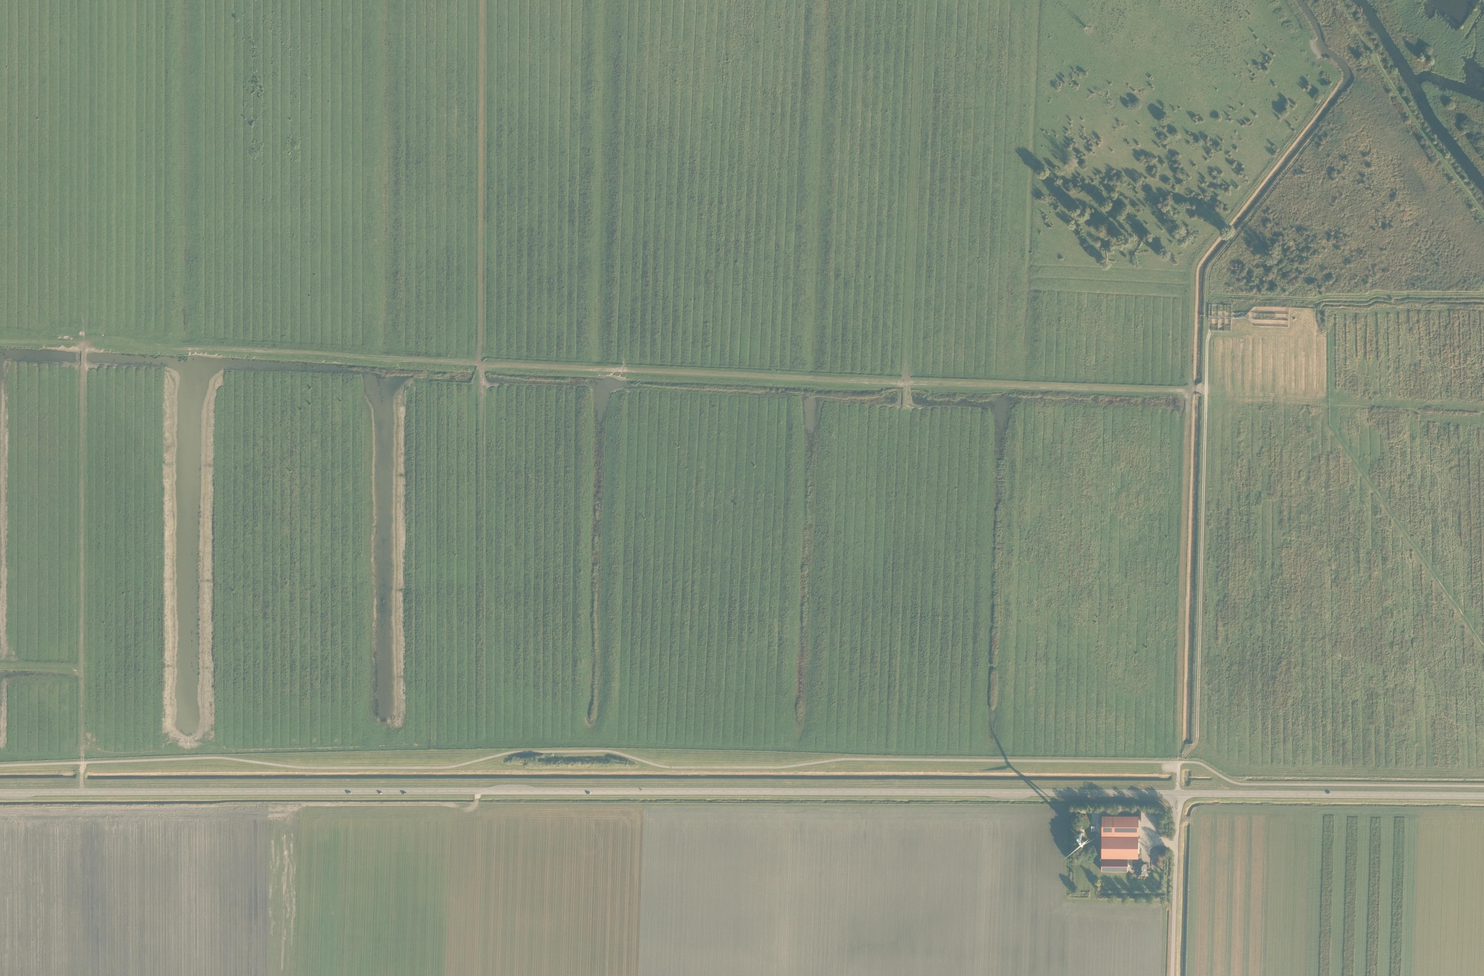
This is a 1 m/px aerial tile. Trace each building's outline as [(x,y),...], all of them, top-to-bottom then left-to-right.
[(1128,870),(1128,868),(1128,857),(1132,858),(1132,866),(1137,866),(1137,874),(1145,874),(1146,868),(1146,864),(1138,864),(1138,858),(1138,815),(1102,815),(1101,870),(1128,870)]
